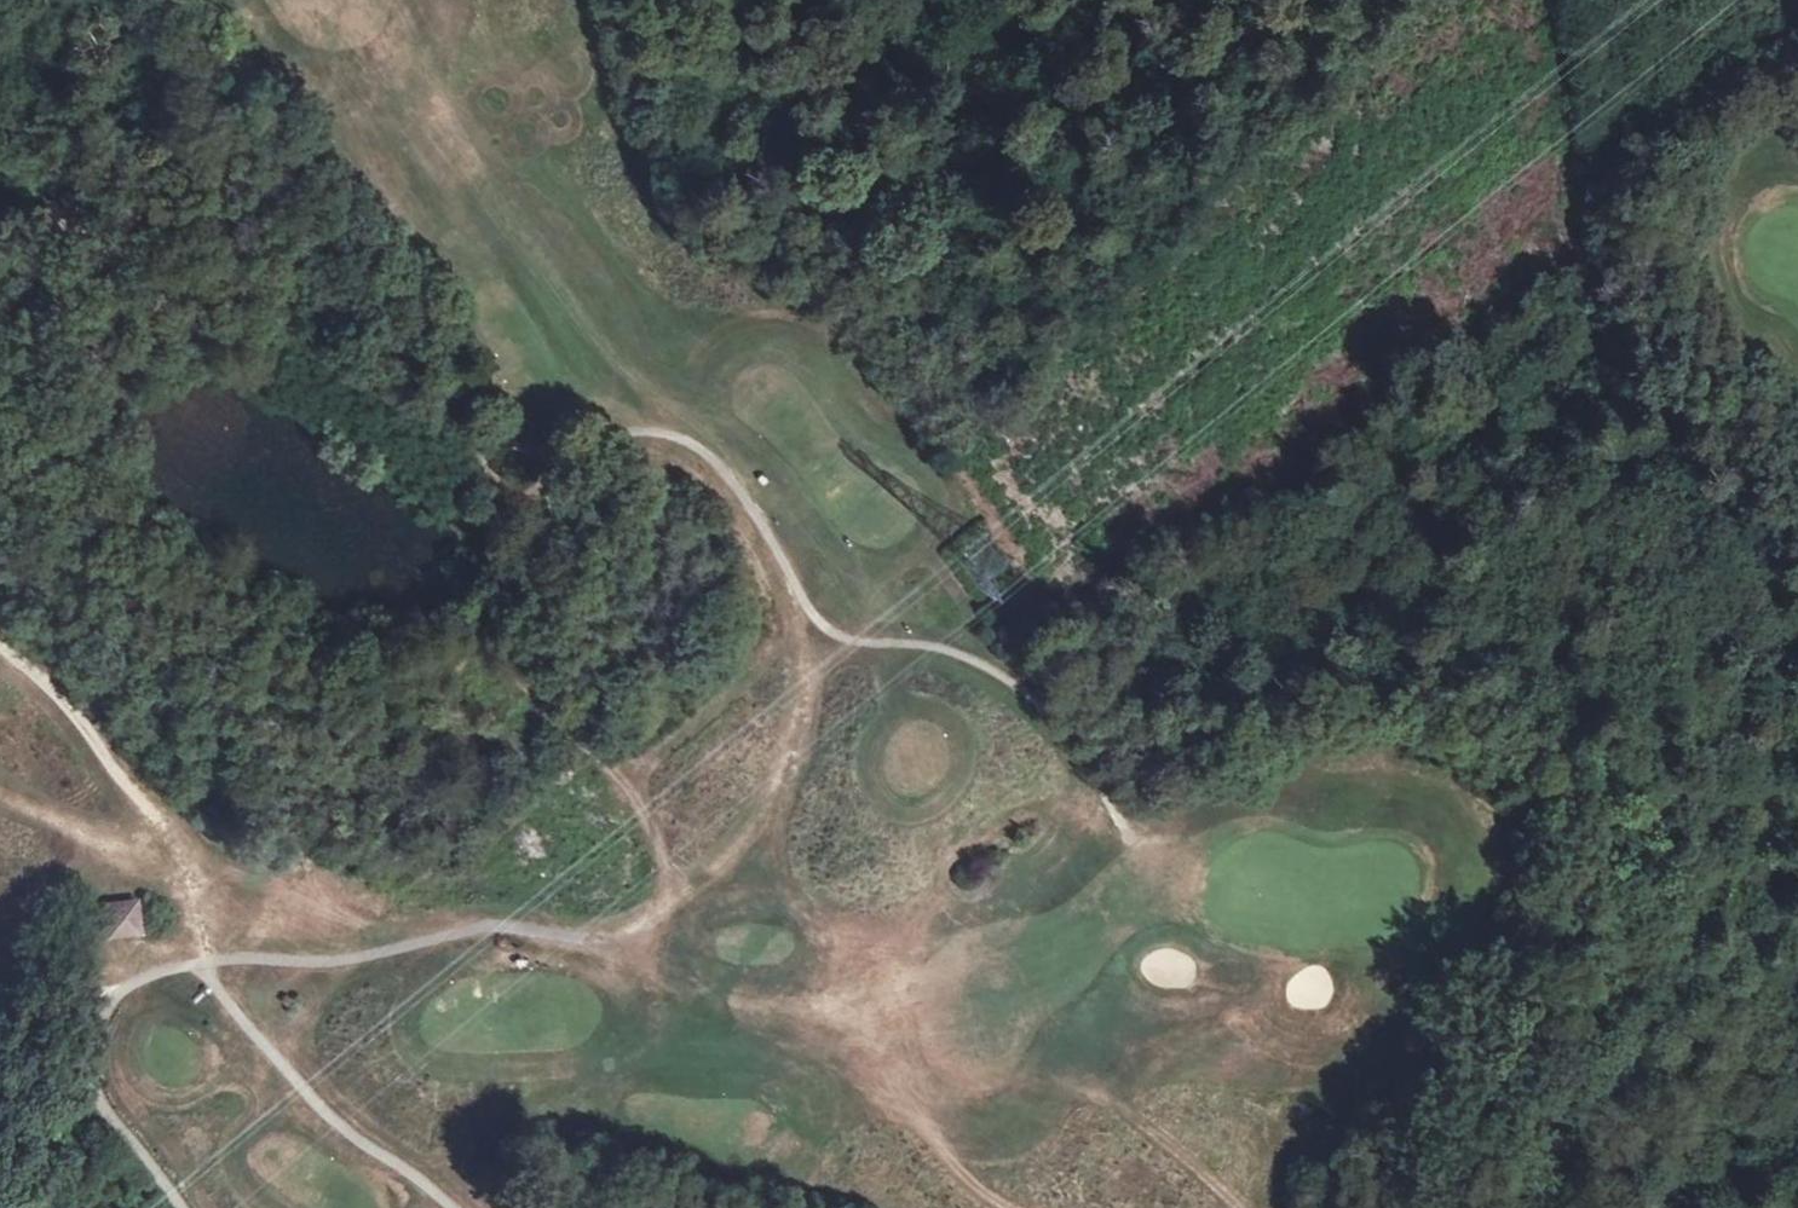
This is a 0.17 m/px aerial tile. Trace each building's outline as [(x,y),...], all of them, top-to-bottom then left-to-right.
[(100,940),(144,937),(142,902),(98,904),(100,940)]
